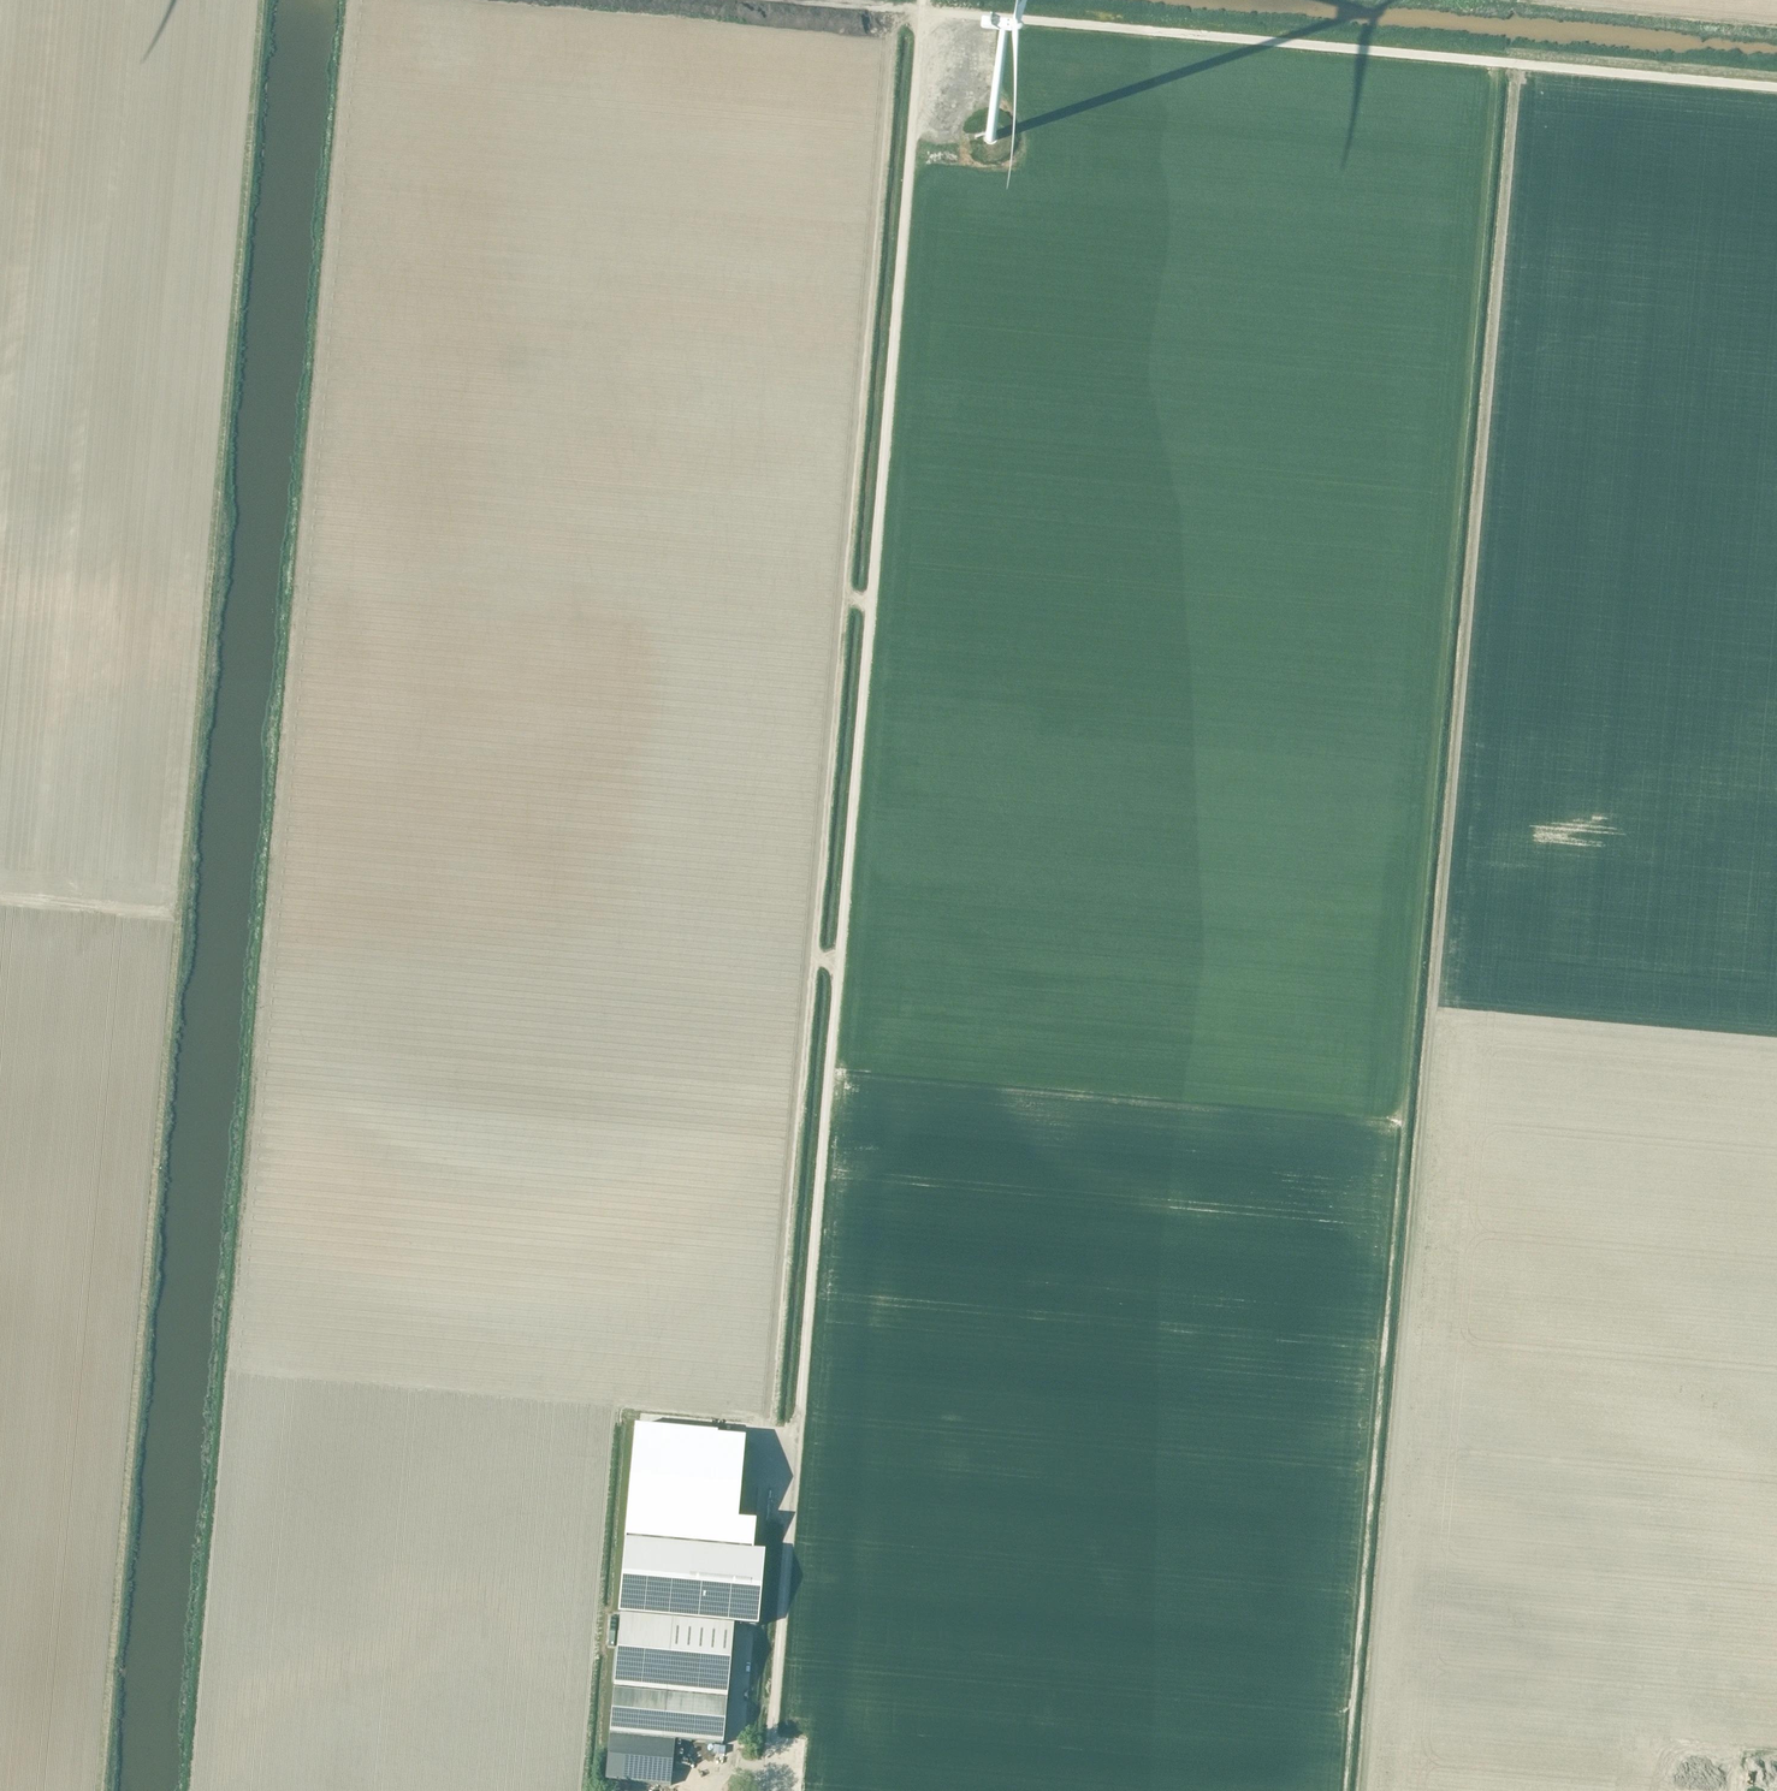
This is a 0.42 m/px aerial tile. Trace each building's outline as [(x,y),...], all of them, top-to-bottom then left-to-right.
[(1160,95),(1157,101),(1169,108),(1172,101),(1160,95)] [(986,138),(986,139),(986,140),(987,141),(987,142),(988,142),(988,143),(989,143),(990,143),(991,143),(992,143),(993,143),(994,143),(994,142),(995,142),(995,141),(995,140),(996,140),(996,139),(996,138),(996,137),(995,137),(995,136),(995,135),(994,135),(993,134),(992,134),(991,134),(990,134),(989,134),(988,134),(988,135),(987,135),(987,136),(987,137),(986,137),(986,138)] [(204,449),(192,449),(192,459),(203,459),(204,449)] [(639,1432),(626,1548),(739,1558),(750,1559),(754,1524),(737,1522),(746,1441),(639,1432)] [(626,1548),(620,1617),(733,1627),(756,1629),(762,1560),(750,1559),(739,1558),(626,1548)] [(620,1617),(613,1691),(726,1701),(733,1627),(620,1617)] [(722,1745),(724,1729),(726,1701),(613,1691),(605,1780),(670,1786),(674,1741),(722,1745)]
